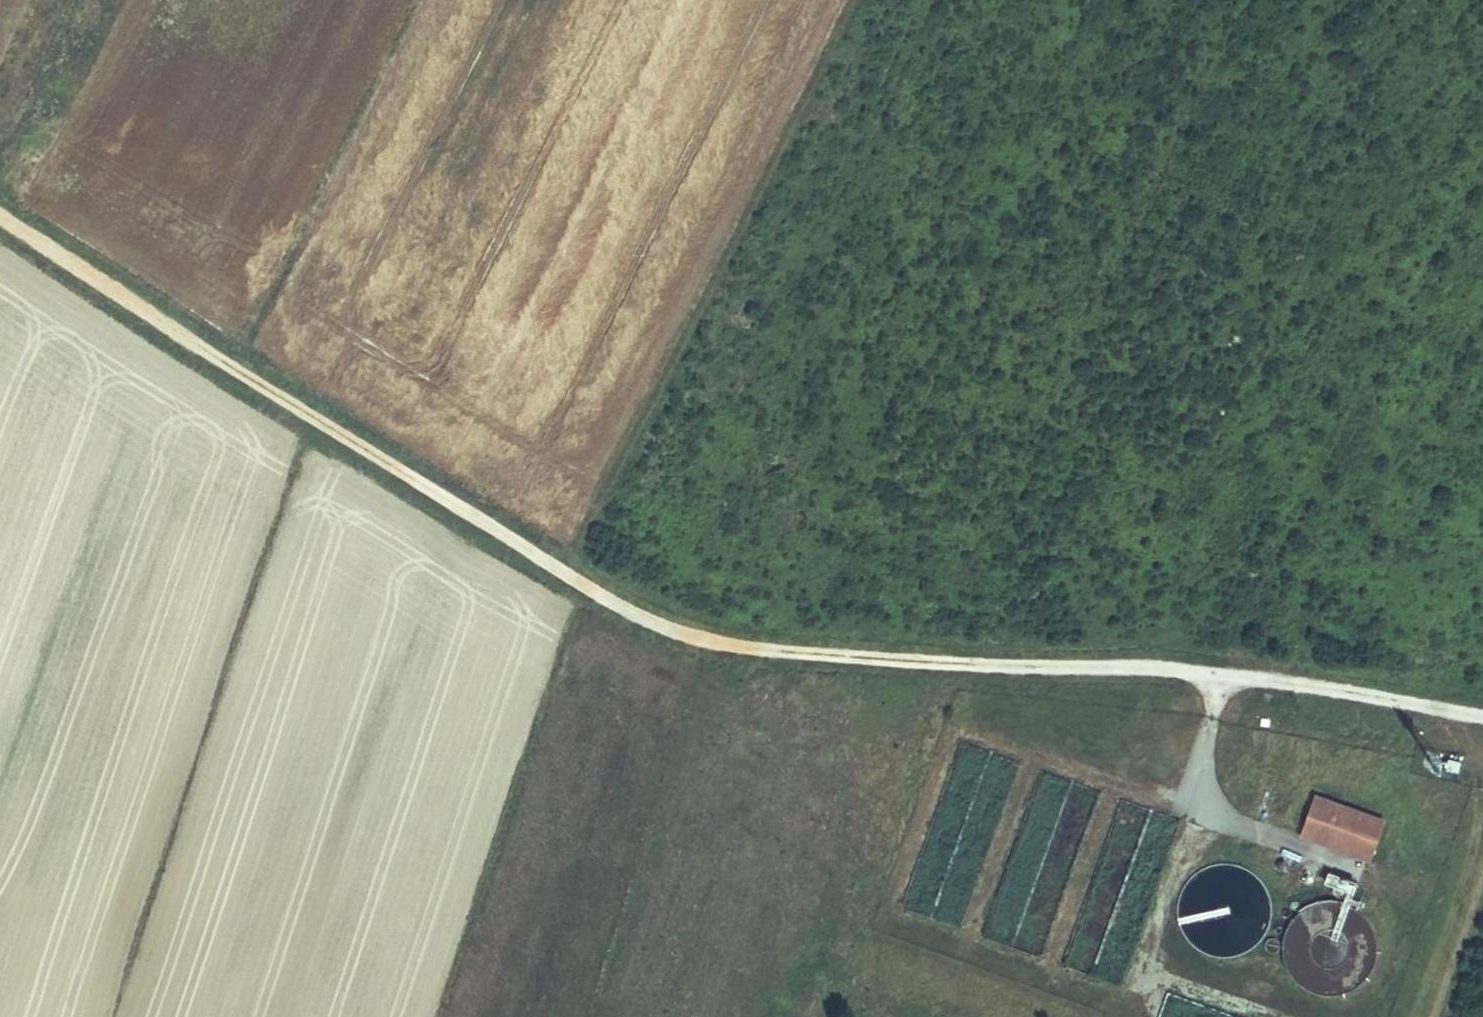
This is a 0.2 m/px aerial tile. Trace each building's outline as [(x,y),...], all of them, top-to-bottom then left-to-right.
[(1465,775),(1467,762),(1446,760),(1444,772),(1465,775)] [(1335,812),(1338,805),(1321,799),(1319,806),(1335,812)] [(1385,829),(1368,823),(1371,817),(1338,805),(1335,812),(1319,806),(1307,837),(1374,861),(1385,829)] [(1385,829),(1387,823),(1371,817),(1368,823),(1385,829)]
